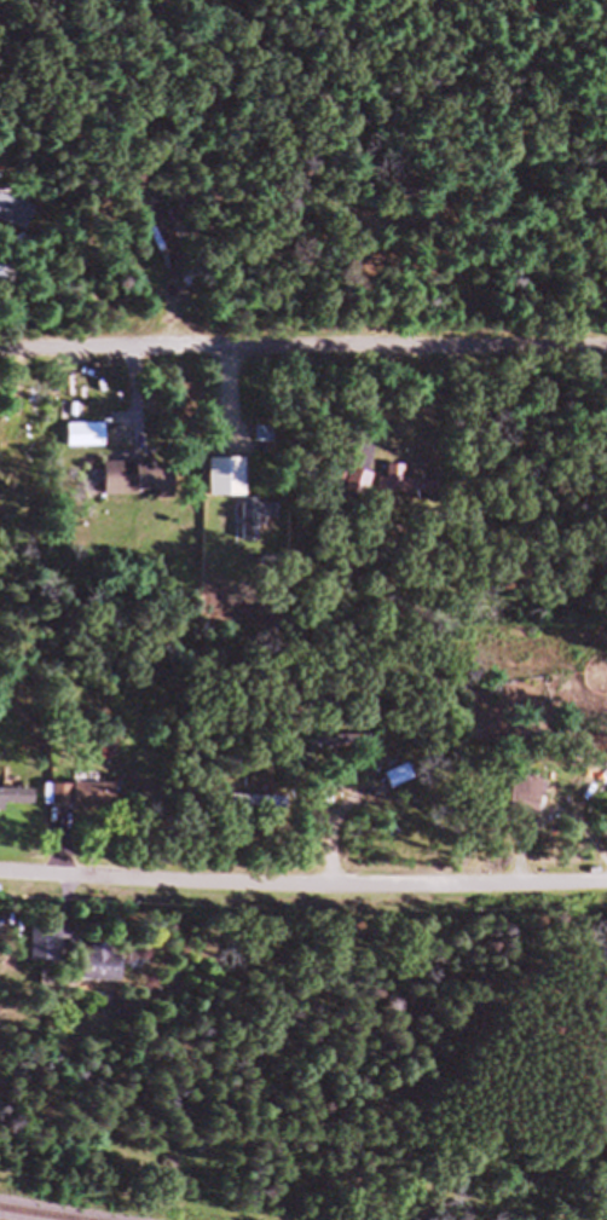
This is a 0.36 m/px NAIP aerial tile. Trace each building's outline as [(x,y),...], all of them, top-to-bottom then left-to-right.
[(32,215),(0,204),(0,230),(23,239),(32,215)] [(70,456),(108,456),(108,433),(70,433),(70,456)] [(208,467),(208,506),(246,506),(245,467),(208,467)] [(106,472),(107,504),(175,503),(175,471),(106,472)] [(437,503),(438,491),(406,490),(406,475),(388,474),(387,502),(437,503)] [(345,500),(368,507),(375,483),(351,476),(345,500)] [(262,529),(284,529),(284,509),(244,509),(244,541),(262,541),(262,529)] [(541,789),(510,783),(503,820),(534,825),(541,789)] [(53,818),(116,818),(116,793),(53,793),(53,818)] [(18,797),(0,797),(0,818),(18,818),(18,797)] [(236,806),(236,822),(288,822),(288,806),(236,806)] [(62,937),(32,937),(32,973),(62,973),(62,937)] [(83,991),(117,991),(117,954),(83,954),(83,991)]
